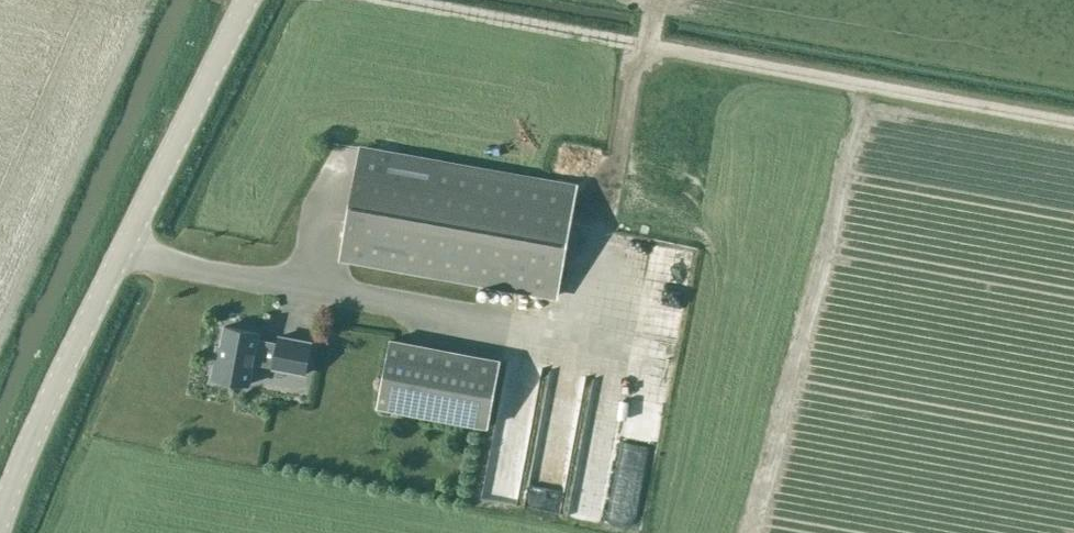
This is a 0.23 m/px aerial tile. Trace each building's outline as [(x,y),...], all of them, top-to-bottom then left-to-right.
[(558,295),(577,187),(361,148),(342,256),(558,295)] [(218,345),(212,377),(223,379),(226,383),(237,385),(241,382),(248,384),(253,358),(273,362),(272,367),(306,373),(312,342),(279,336),(277,347),(257,343),(259,332),(225,326),(221,345),(218,345)] [(378,406),(488,427),(501,360),(391,340),(378,406)]
